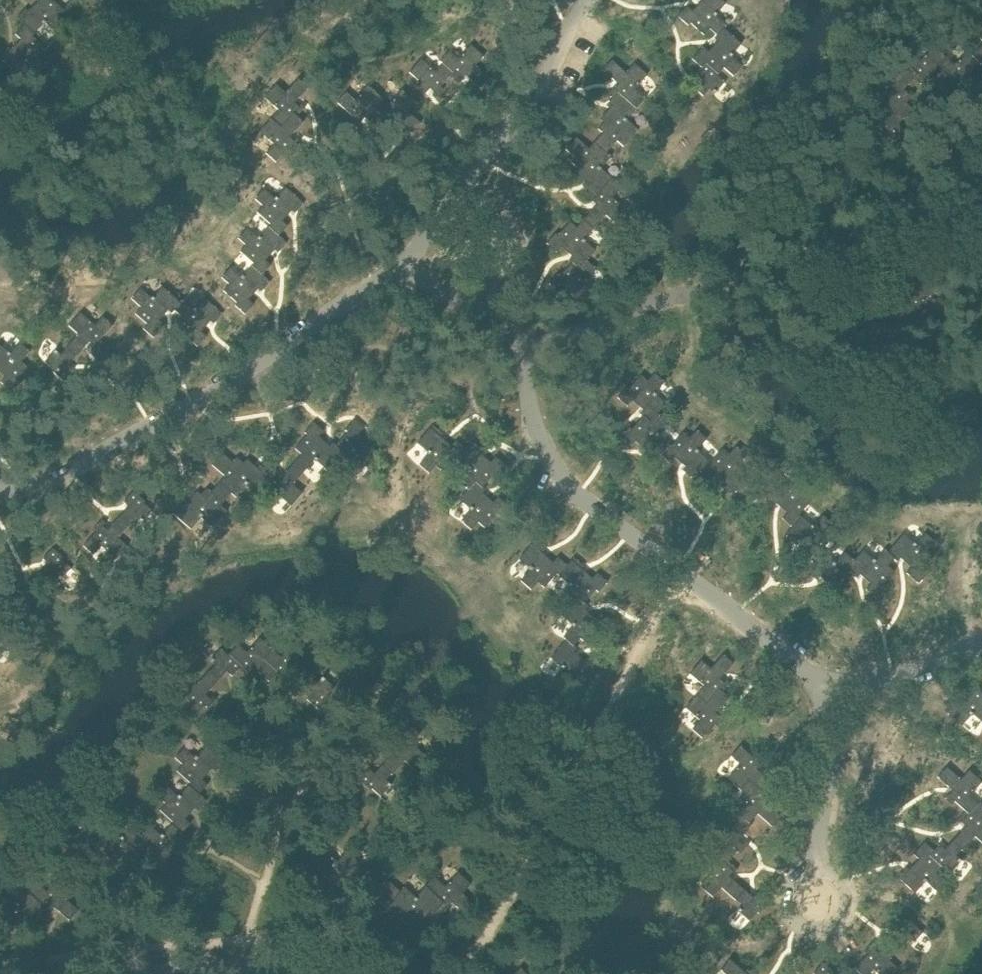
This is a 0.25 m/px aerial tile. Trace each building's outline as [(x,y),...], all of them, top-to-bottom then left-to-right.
[(29,10),(26,8),(17,17),(25,25),(35,34),(46,22),(57,33),(66,22),(58,15),(64,9),(54,0),(38,0),(29,10)] [(695,9),(689,4),(680,14),(690,23),(692,21),(706,33),(712,27),(719,33),(726,26),(726,27),(729,24),(718,14),(728,2),(727,0),(703,0),(695,9)] [(25,25),(16,34),(21,39),(11,49),(8,46),(0,55),(0,57),(17,73),(28,61),(39,72),(49,61),(41,54),(47,48),(33,36),(35,34),(25,25)] [(726,26),(719,33),(716,36),(719,39),(710,50),(705,45),(693,57),(703,66),(708,61),(719,71),(718,72),(719,73),(725,66),(735,75),(744,65),(733,55),(744,43),(726,27),(726,26)] [(943,89),(949,83),(948,82),(951,79),(937,66),(946,56),(934,45),(921,59),(912,51),(903,61),(907,65),(917,74),(914,77),(915,78),(923,86),(927,82),(923,79),(928,74),(932,78),(943,89)] [(973,55),(972,55),(980,63),(981,64),(981,45),(973,55)] [(449,77),(450,77),(461,88),(464,84),(461,81),(465,77),(480,91),(490,81),(476,68),(485,59),(472,47),(459,61),(450,52),(440,62),(443,65),(452,74),(449,77)] [(946,56),(937,66),(951,79),(948,82),(949,83),(957,91),(961,87),(957,84),(962,80),(977,94),(981,89),(981,80),(972,71),(980,63),(972,55),(973,55),(968,50),(955,64),(946,56)] [(418,81),(406,95),(405,95),(413,103),(415,105),(430,89),(435,94),(431,97),(435,100),(443,91),(440,88),(450,77),(449,77),(452,74),(443,65),(435,73),(421,60),(409,73),(418,81)] [(620,93),(638,110),(647,99),(636,90),(649,75),(636,64),(627,73),(613,60),(604,71),(619,84),(615,89),(614,88),(608,95),(613,99),(614,100),(620,93)] [(708,61),(703,66),(697,72),(703,77),(695,85),(704,94),(710,88),(715,93),(726,81),(717,73),(718,72),(719,71),(708,61)] [(908,85),(915,78),(914,77),(917,74),(907,65),(895,79),(886,70),(874,83),(888,96),(880,105),(890,114),(903,100),(907,103),(907,102),(915,93),(911,90),(908,93),(903,89),(907,85),(908,85)] [(279,109),(271,117),(280,127),(294,113),(297,116),(297,115),(306,107),(302,104),(299,107),(295,102),(310,87),(300,78),(287,91),(278,82),(265,95),(279,109)] [(376,129),(381,123),(381,122),(384,119),(370,106),(379,96),(367,84),(354,98),(345,90),(335,100),(350,114),(347,117),(356,125),(359,122),(356,119),(360,114),(376,129)] [(388,104),(379,96),(370,106),(384,119),(381,122),(381,123),(390,131),(393,128),(390,124),(394,120),(410,134),(419,124),(405,111),(413,103),(405,95),(406,95),(401,90),(388,104)] [(604,134),(595,144),(607,154),(618,142),(625,147),(640,131),(628,120),(638,110),(620,93),(614,100),(613,99),(609,103),(613,106),(601,120),(605,123),(599,130),(604,134)] [(880,105),(870,117),(883,130),(875,139),(885,148),(898,134),(901,137),(910,127),(906,124),(903,127),(899,123),(913,108),(907,102),(907,103),(903,100),(890,114),(880,105)] [(303,121),(297,115),(297,116),(294,113),(280,127),(271,117),(259,129),(273,142),(264,151),(274,161),(288,147),(291,150),(299,141),(296,138),(293,141),(288,136),(303,121)] [(585,189),(589,192),(597,199),(614,180),(602,169),(612,158),(607,154),(595,144),(590,149),(577,138),(566,150),(576,159),(572,164),(579,169),(575,173),(588,185),(585,189)] [(623,188),(614,180),(597,199),(589,192),(585,197),(592,203),(593,202),(597,206),(584,222),(594,231),(607,216),(616,225),(628,212),(613,199),(623,188)] [(270,224),(268,226),(279,235),(279,234),(288,225),(282,220),(292,209),(295,212),(304,202),(285,186),(275,198),(263,188),(254,198),(262,205),(256,211),(270,224)] [(569,261),(572,264),(580,271),(587,262),(596,252),(584,241),(594,231),(584,222),(577,229),(571,223),(558,237),(556,234),(547,245),(557,254),(562,248),(572,258),(569,261)] [(287,241),(279,234),(279,235),(268,226),(258,237),(247,227),(238,238),(246,244),(240,251),(254,263),(252,266),(262,275),(263,274),(271,264),(266,260),(275,249),(278,251),(287,241)] [(980,253),(979,253),(973,260),(981,269),(981,251),(980,253)] [(580,271),(572,264),(561,277),(558,275),(549,285),(560,294),(564,289),(575,298),(572,302),(582,311),(599,292),(587,282),(597,270),(587,262),(580,271)] [(271,281),(263,274),(262,275),(252,266),(242,277),(231,267),(222,277),(229,284),(224,290),(237,303),(235,305),(246,314),(255,304),(249,299),(259,288),(262,291),(271,281)] [(179,304),(178,303),(161,287),(150,298),(139,288),(129,297),(139,306),(132,313),(144,324),(140,328),(149,338),(161,326),(156,321),(166,311),(169,314),(172,311),(179,304)] [(181,301),(178,303),(179,304),(172,311),(178,318),(172,324),(185,337),(183,339),(193,349),(202,339),(197,334),(207,324),(210,327),(220,317),(203,300),(191,311),(181,301)] [(66,347),(75,356),(90,340),(94,344),(91,348),(95,351),(105,339),(102,336),(113,324),(103,315),(95,324),(80,311),(69,324),(78,333),(65,347),(66,347)] [(1,381),(13,392),(23,382),(18,378),(29,366),(22,360),(31,351),(21,342),(11,353),(0,343),(0,371),(6,376),(1,381)] [(75,356),(66,347),(61,353),(55,348),(44,360),(53,368),(52,370),(63,380),(74,369),(68,364),(75,356)] [(635,416),(638,418),(639,418),(646,422),(652,414),(660,403),(646,394),(654,382),(643,374),(637,383),(630,378),(620,394),(617,392),(610,404),(621,411),(625,405),(637,412),(635,416)] [(663,421),(652,414),(646,422),(639,418),(638,418),(629,433),(626,431),(619,443),(630,450),(634,444),(646,452),(643,456),(655,463),(661,454),(660,453),(667,442),(655,434),(663,421)] [(345,450),(338,459),(347,467),(357,455),(369,465),(385,447),(375,438),(372,441),(361,432),(366,426),(355,418),(346,428),(349,430),(338,444),(345,450)] [(303,453),(297,460),(308,469),(317,458),(329,469),(338,459),(345,450),(338,444),(334,441),(331,444),(321,435),(325,430),(315,421),(306,431),(308,433),(296,448),(303,453)] [(696,473),(702,464),(709,452),(696,444),(705,431),(693,424),(687,433),(680,428),(670,444),(667,442),(660,453),(661,454),(672,461),(675,455),(687,462),(685,466),(696,473)] [(457,460),(465,450),(456,441),(451,447),(440,438),(443,434),(433,425),(417,444),(429,454),(419,466),(429,475),(436,467),(443,473),(455,459),(457,460)] [(702,464),(713,471),(717,465),(729,472),(726,476),(738,484),(751,463),(738,455),(746,442),(735,434),(729,443),(722,438),(712,454),(709,452),(702,464)] [(459,482),(468,491),(476,482),(483,488),(495,475),(497,477),(506,466),(496,458),(491,463),(480,454),(483,450),(473,441),(465,450),(457,460),(469,471),(459,482)] [(276,477),(269,470),(264,467),(261,470),(248,459),(245,463),(238,457),(234,462),(224,453),(213,465),(226,476),(221,482),(234,493),(233,494),(238,498),(248,486),(260,496),(276,477)] [(276,477),(260,496),(269,504),(279,493),(293,506),(305,492),(295,484),(308,469),(297,460),(284,476),(279,472),(280,471),(273,465),(269,470),(276,477)] [(791,524),(800,514),(798,512),(810,498),(804,493),(811,485),(801,476),(790,487),(779,476),(762,495),(772,504),(776,501),(786,510),(781,515),(791,524)] [(234,493),(221,482),(213,493),(208,489),(202,495),(198,492),(187,506),(183,503),(173,514),(193,531),(203,519),(215,529),(229,511),(223,506),(233,494),(234,493)] [(476,482),(468,491),(460,501),(472,511),(462,523),(472,532),(479,524),(486,529),(498,515),(500,517),(509,507),(499,498),(494,504),(483,494),(486,491),(483,488),(476,482)] [(132,522),(132,521),(138,516),(143,521),(154,509),(145,501),(147,499),(135,488),(125,499),(130,504),(122,513),(132,522)] [(132,522),(122,513),(108,528),(104,524),(107,520),(103,517),(93,529),(96,532),(84,543),(94,553),(103,544),(117,557),(129,545),(120,536),(133,522),(132,521),(132,522)] [(800,514),(791,524),(783,532),(793,541),(797,538),(807,547),(802,553),(811,561),(821,551),(819,549),(831,536),(825,530),(832,522),(822,513),(811,524),(800,514)] [(885,552),(892,558),(895,561),(898,557),(909,567),(904,572),(916,583),(925,573),(921,569),(932,557),(925,551),(934,542),(924,533),(913,544),(902,533),(886,551),(885,552)] [(558,573),(560,575),(569,564),(559,556),(554,561),(543,552),(546,549),(535,540),(520,559),(532,569),(522,581),(533,590),(539,582),(546,587),(558,573)] [(50,580),(51,579),(56,573),(62,578),(73,566),(64,558),(65,557),(54,546),(44,557),(49,562),(41,571),(50,580)] [(844,567),(852,574),(855,576),(858,573),(868,582),(863,588),(873,597),(883,587),(880,585),(893,571),(886,565),(892,558),(885,552),(886,551),(883,548),(873,559),(861,549),(852,559),(844,567)] [(821,551),(811,561),(804,569),(814,578),(818,575),(828,584),(823,590),(833,599),(842,589),(840,587),(852,574),(844,567),(852,559),(843,550),(832,561),(821,551)] [(576,556),(569,564),(560,575),(572,585),(562,597),(572,605),(579,596),(587,602),(598,589),(601,591),(609,580),(599,572),(594,577),(583,568),(586,565),(576,556)] [(566,637),(569,640),(569,639),(577,645),(583,638),(590,644),(602,629),(604,631),(613,621),(602,612),(598,618),(587,609),(590,605),(587,602),(579,596),(572,605),(563,615),(576,625),(566,637)] [(262,658),(271,648),(259,637),(246,651),(237,643),(228,654),(229,655),(240,664),(237,668),(238,668),(249,678),(252,675),(249,672),(253,667),(268,681),(274,675),(276,671),(262,658)] [(569,639),(569,640),(554,658),(566,668),(556,680),(566,689),(575,679),(582,684),(592,672),(596,676),(605,665),(593,655),(588,660),(577,651),(580,648),(577,645),(569,639)] [(287,672),(302,685),(310,676),(311,676),(312,676),(298,663),(306,654),(293,642),(280,656),(271,648),(262,658),(276,671),(274,675),(283,683),(286,680),(283,677),(287,672)] [(231,676),(238,668),(237,668),(240,664),(229,655),(228,656),(220,648),(209,660),(214,664),(209,670),(208,671),(218,680),(226,671),(231,676)] [(706,684),(698,693),(708,701),(721,687),(724,690),(732,681),(729,678),(726,682),(721,678),(735,662),(725,653),(713,667),(703,658),(691,672),(706,684)] [(375,687),(391,698),(399,687),(385,677),(392,666),(378,656),(367,672),(357,665),(349,676),(365,687),(362,691),(372,698),(375,694),(371,692),(375,687)] [(204,695),(218,680),(208,671),(209,670),(208,670),(196,684),(186,675),(174,688),(189,701),(181,710),(191,719),(204,705),(207,708),(215,699),(212,695),(209,699),(204,695)] [(310,676),(302,685),(311,693),(306,699),(317,709),(327,697),(326,696),(334,687),(322,676),(317,682),(311,676),(310,676)] [(977,689),(979,687),(968,679),(960,690),(966,694),(958,705),(954,702),(946,713),(965,728),(975,715),(981,721),(981,693),(977,689)] [(731,696),(724,690),(721,687),(708,701),(698,693),(687,706),(701,719),(693,727),(703,737),(716,722),(719,725),(728,716),(724,713),(721,716),(717,712),(731,696)] [(397,751),(385,767),(396,775),(395,776),(396,776),(407,761),(417,768),(428,754),(412,742),(419,733),(408,725),(398,738),(395,735),(386,748),(390,751),(392,747),(397,751)] [(728,776),(741,788),(750,779),(764,792),(767,788),(773,782),(758,768),(762,763),(765,766),(768,763),(759,754),(756,757),(741,744),(732,754),(741,762),(728,776)] [(192,786),(202,795),(211,786),(205,781),(215,771),(218,774),(227,763),(209,747),(199,759),(187,749),(178,759),(186,766),(180,772),(194,785),(192,786)] [(966,810),(969,813),(979,804),(978,803),(971,795),(981,785),(981,779),(973,769),(963,778),(950,764),(940,774),(955,789),(951,793),(947,790),(944,793),(953,802),(956,799),(966,810)] [(396,775),(385,767),(378,777),(372,773),(364,785),(376,794),(378,792),(387,799),(397,786),(391,782),(395,776),(396,775)] [(736,810),(741,815),(749,822),(750,821),(758,813),(772,825),(781,815),(765,801),(770,796),(773,800),(776,796),(767,788),(764,792),(750,779),(741,788),(749,796),(736,810)] [(177,824),(175,826),(186,835),(194,825),(189,820),(198,810),(201,813),(211,803),(202,795),(192,786),(182,798),(170,788),(161,798),(169,805),(163,812),(177,824)] [(978,803),(979,804),(969,813),(966,810),(955,820),(958,823),(962,820),(966,825),(950,839),(959,848),(960,849),(974,836),(981,845),(981,819),(981,802),(981,801),(978,803)] [(749,822),(741,815),(729,828),(720,819),(708,832),(722,845),(715,853),(714,854),(724,863),(727,859),(737,849),(740,852),(749,843),(745,840),(742,843),(738,839),(752,823),(750,821),(749,822)] [(186,835),(175,826),(165,837),(153,827),(145,837),(153,844),(147,852),(160,863),(158,866),(168,875),(177,865),(172,860),(178,852),(181,849),(184,852),(194,842),(186,835)] [(113,830),(111,833),(105,840),(112,847),(106,853),(120,866),(118,868),(128,877),(137,867),(131,862),(141,852),(144,855),(147,852),(153,844),(145,837),(135,828),(125,840),(113,830)] [(939,863),(938,862),(937,863),(927,852),(932,847),(923,838),(911,849),(916,854),(906,864),(903,861),(893,870),(910,888),(921,877),(932,888),(942,879),(933,869),(939,863)] [(954,854),(959,848),(950,839),(943,847),(937,841),(932,847),(927,852),(937,863),(938,862),(939,861),(947,870),(959,859),(954,854)] [(337,861),(323,848),(312,861),(321,869),(308,883),(318,893),(333,877),(337,881),(336,882),(342,889),(347,884),(340,878),(357,860),(346,851),(337,861)] [(738,869),(727,859),(724,863),(714,854),(715,853),(712,851),(703,861),(711,869),(698,883),(711,895),(720,886),(734,899),(743,889),(728,874),(732,870),(735,873),(738,869)] [(367,869),(357,860),(340,878),(347,884),(351,887),(353,884),(367,896),(370,892),(377,898),(381,894),(390,903),(401,890),(400,890),(388,879),(394,873),(377,858),(367,869)] [(445,884),(435,874),(426,884),(445,901),(438,908),(443,912),(449,905),(448,904),(452,900),(468,914),(477,903),(463,891),(471,881),(458,870),(445,884)] [(38,881),(29,890),(48,907),(41,915),(46,919),(52,912),(51,911),(55,907),(70,920),(79,910),(65,898),(74,888),(61,876),(48,890),(38,881)] [(435,912),(438,908),(445,901),(426,884),(416,895),(404,885),(400,890),(401,890),(390,903),(396,908),(385,921),(396,932),(406,921),(410,925),(416,919),(420,922),(432,909),(435,912)] [(751,897),(743,889),(734,899),(740,904),(735,909),(746,920),(755,911),(756,913),(767,902),(756,891),(751,897)] [(41,915),(48,907),(29,890),(19,902),(8,891),(3,896),(4,897),(0,901),(0,937),(8,928),(12,932),(18,925),(22,929),(35,915),(37,918),(41,915)] [(907,943),(907,942),(913,937),(918,942),(929,930),(920,922),(922,920),(911,910),(900,921),(906,926),(897,934),(907,943)] [(897,934),(883,949),(879,945),(882,941),(879,938),(868,949),(871,952),(860,964),(869,973),(878,965),(887,973),(896,973),(904,966),(895,957),(908,943),(907,942),(907,943),(897,934)] [(747,970),(745,973),(730,960),(721,970),(725,973),(752,973),(747,970)] [(823,966),(816,973),(832,973),(823,966)]
